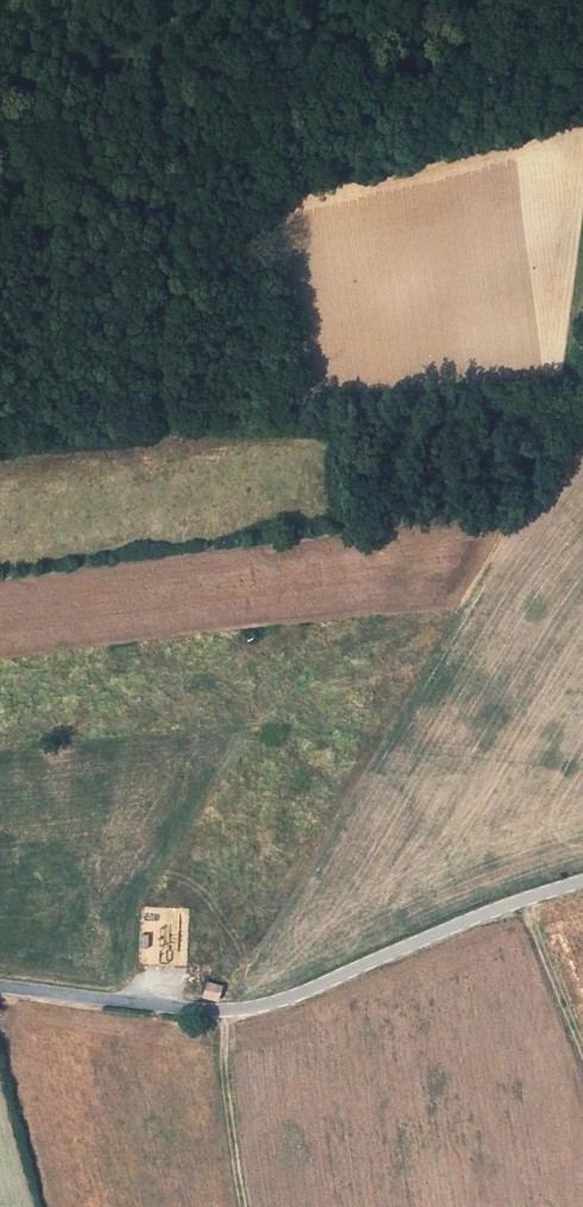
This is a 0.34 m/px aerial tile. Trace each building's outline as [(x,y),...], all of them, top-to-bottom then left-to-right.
[(222,986),(207,982),(203,997),(218,1001),(222,986)]
